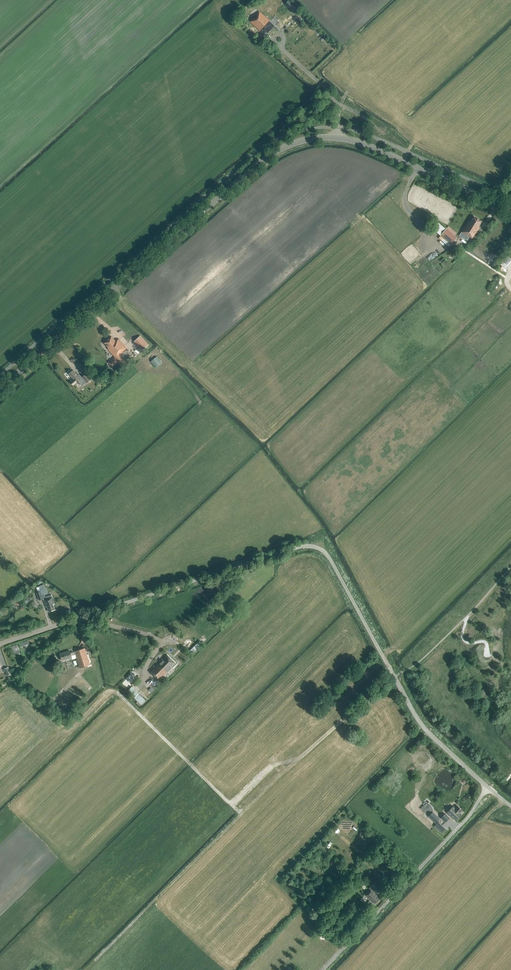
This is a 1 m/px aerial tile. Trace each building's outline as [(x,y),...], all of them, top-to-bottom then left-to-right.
[(284,4),(300,20),(304,16),(288,0),(284,4)] [(269,21),(259,12),(251,21),(248,19),(249,19),(247,17),(243,22),(260,37),(261,37),(263,38),(266,35),(264,34),(266,31),(268,33),(274,26),(271,23),(272,22),(270,20),(269,21)] [(478,227),(482,221),(473,216),(470,222),(469,221),(461,232),(469,237),(470,237),(473,239),(480,228),(478,227)] [(449,247),(451,245),(457,238),(455,236),(457,233),(449,226),(440,236),(444,239),(442,241),(449,247)] [(509,258),(507,256),(497,267),(502,272),(510,263),(510,260),(509,258)] [(142,350),(149,345),(141,336),(134,341),(142,350)] [(116,341),(111,337),(104,343),(108,348),(108,349),(111,353),(115,357),(108,362),(112,367),(119,361),(121,364),(125,360),(119,355),(127,348),(119,339),(116,341)] [(157,356),(154,359),(158,364),(162,360),(157,356)] [(78,376),(73,370),(69,374),(73,379),(70,382),(73,385),(78,382),(82,386),(86,383),(91,379),(86,374),(82,377),(79,375),(78,376)] [(43,598),(42,595),(45,594),(43,589),(45,588),(44,585),(39,586),(39,587),(37,588),(38,593),(37,593),(39,600),(43,599),(46,607),(47,607),(49,612),(55,610),(53,605),(55,604),(52,597),(52,595),(43,598)] [(193,654),(201,646),(198,643),(190,651),(193,654)] [(21,653),(19,647),(18,645),(13,646),(13,647),(9,648),(11,653),(13,652),(13,655),(21,653)] [(80,668),(90,665),(85,648),(74,651),(75,653),(71,654),(70,651),(60,654),(62,661),(72,658),(71,656),(76,655),(80,668)] [(175,663),(167,655),(164,659),(163,658),(150,672),(159,680),(172,667),(175,664),(175,663)] [(2,670),(2,672),(5,671),(7,676),(11,674),(9,667),(4,669),(2,670)] [(143,705),(148,700),(133,686),(128,691),(143,705)] [(463,811),(457,806),(455,808),(453,806),(447,813),(451,817),(451,816),(456,820),(461,814),(460,813),(463,811)] [(435,824),(440,818),(433,811),(428,816),(435,824)] [(445,823),(450,818),(445,814),(441,818),(445,823)] [(438,822),(434,827),(441,834),(446,829),(438,822)] [(375,904),(380,899),(376,895),(383,887),(376,881),(369,888),(370,889),(364,895),(370,900),(371,900),(375,904)] [(360,915),(364,910),(365,909),(361,905),(356,910),(360,915)]
